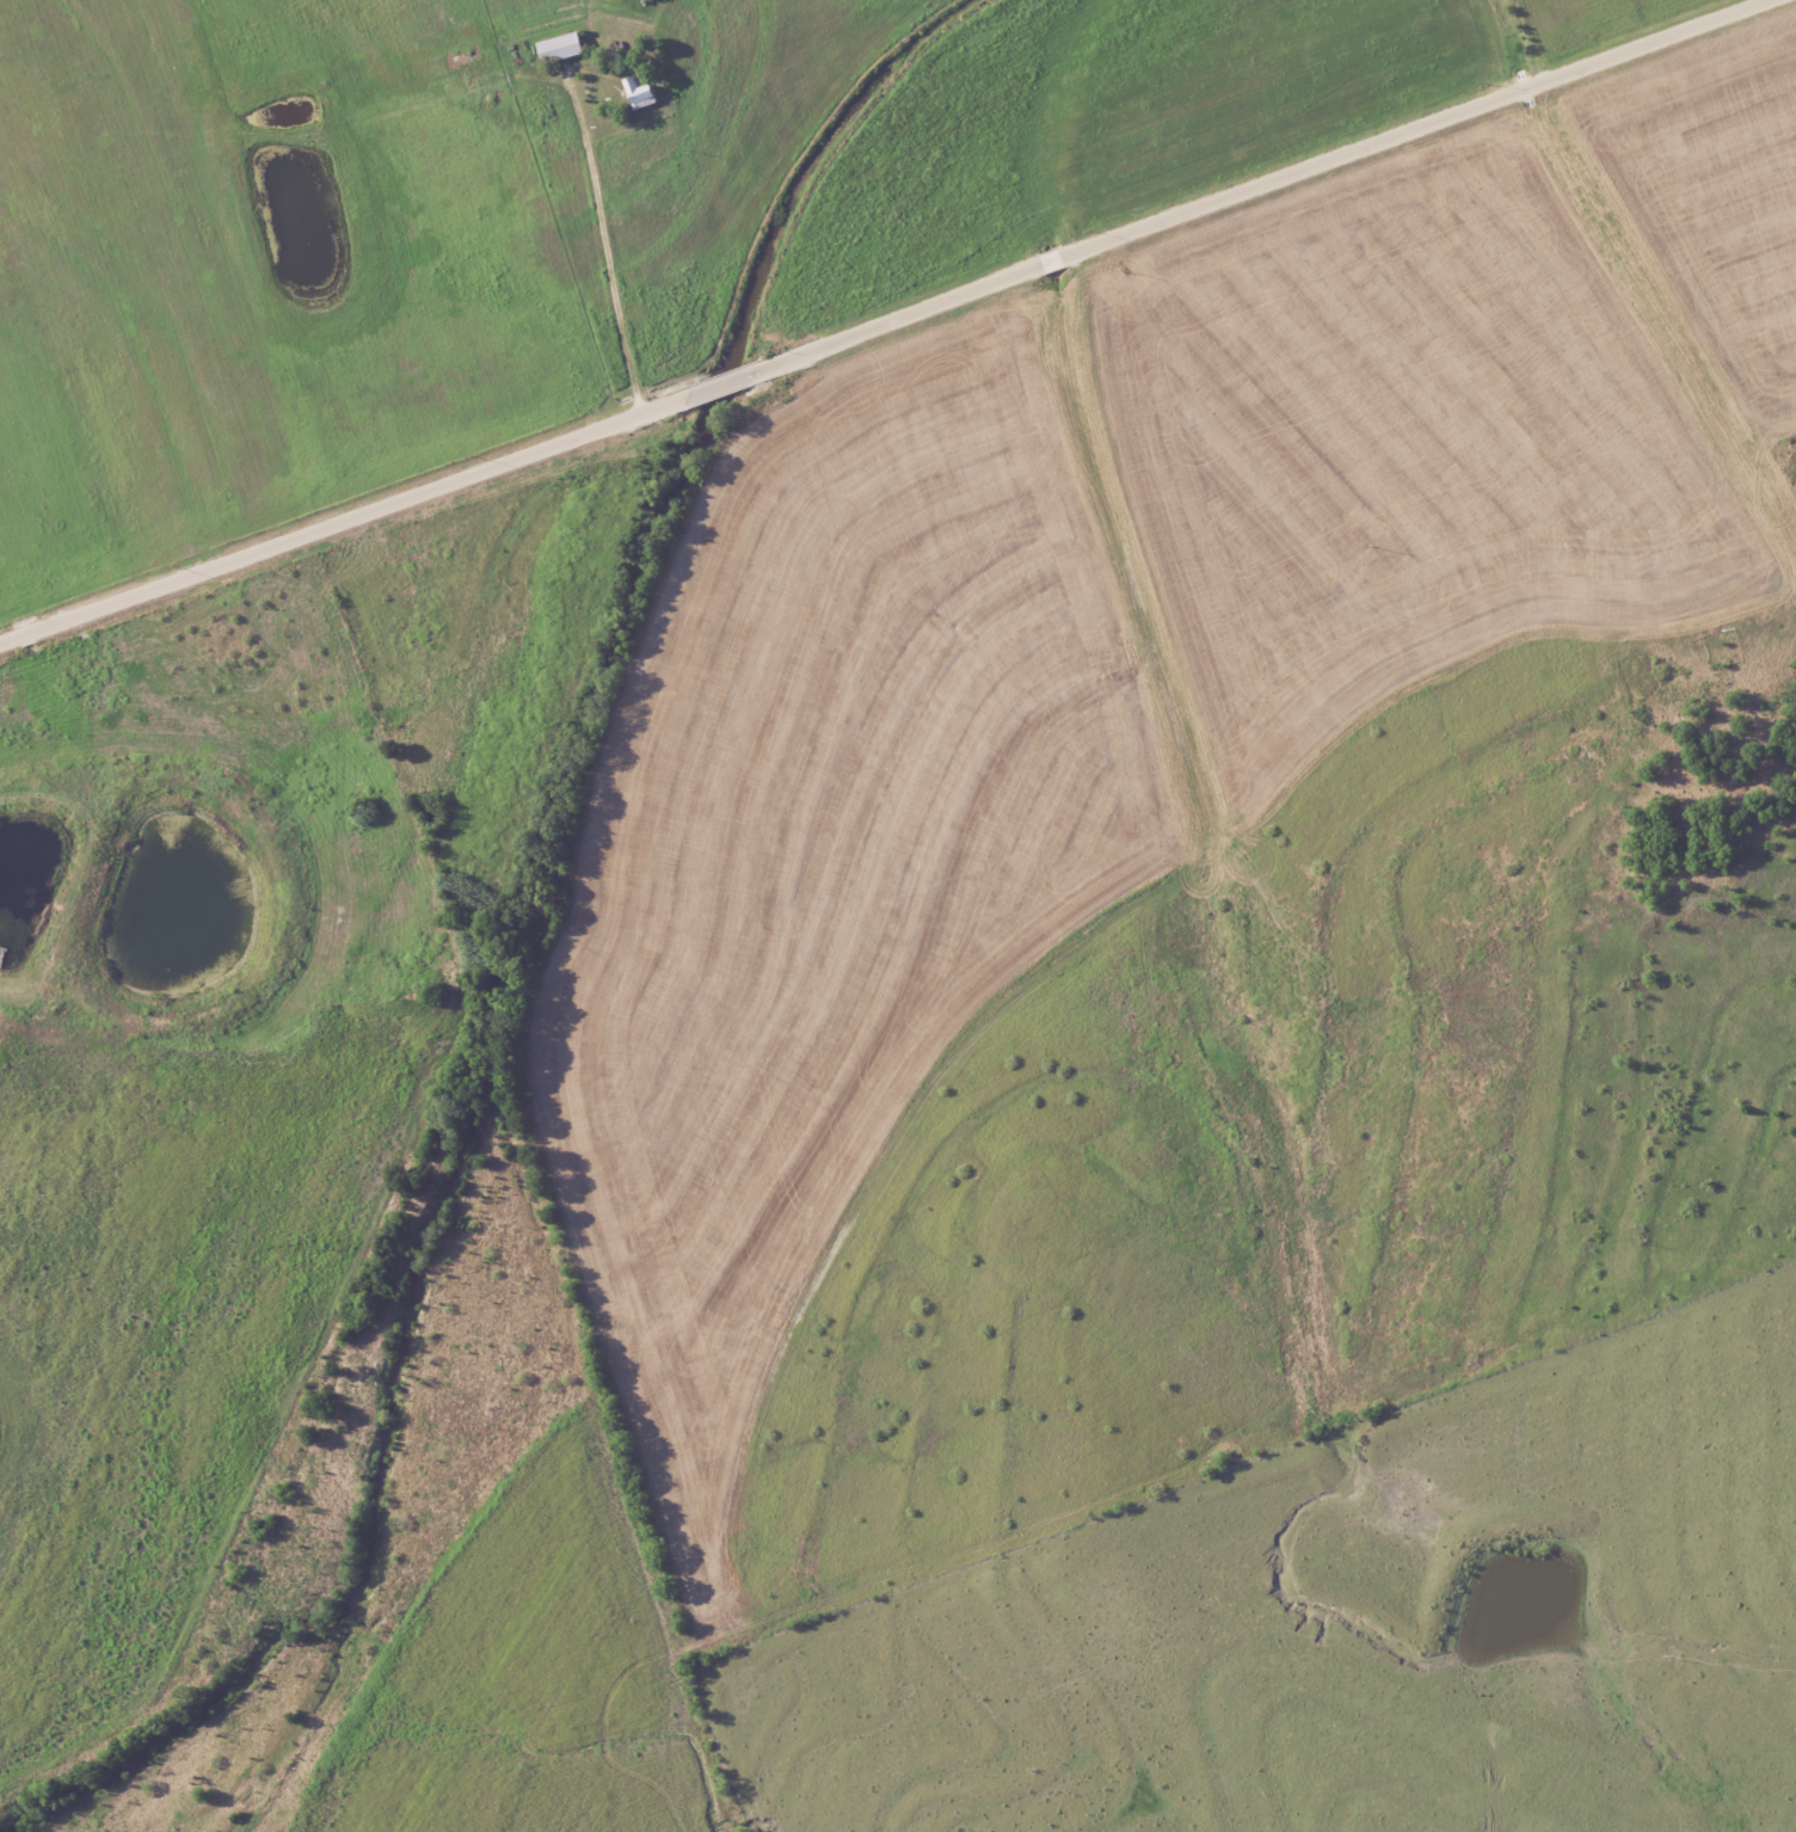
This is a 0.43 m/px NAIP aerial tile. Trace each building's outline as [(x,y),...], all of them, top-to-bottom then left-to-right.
[(589,55),(585,33),(542,41),(546,63),(589,55)] [(646,87),(643,76),(629,80),(638,108),(664,100),(658,83),(646,87)]
